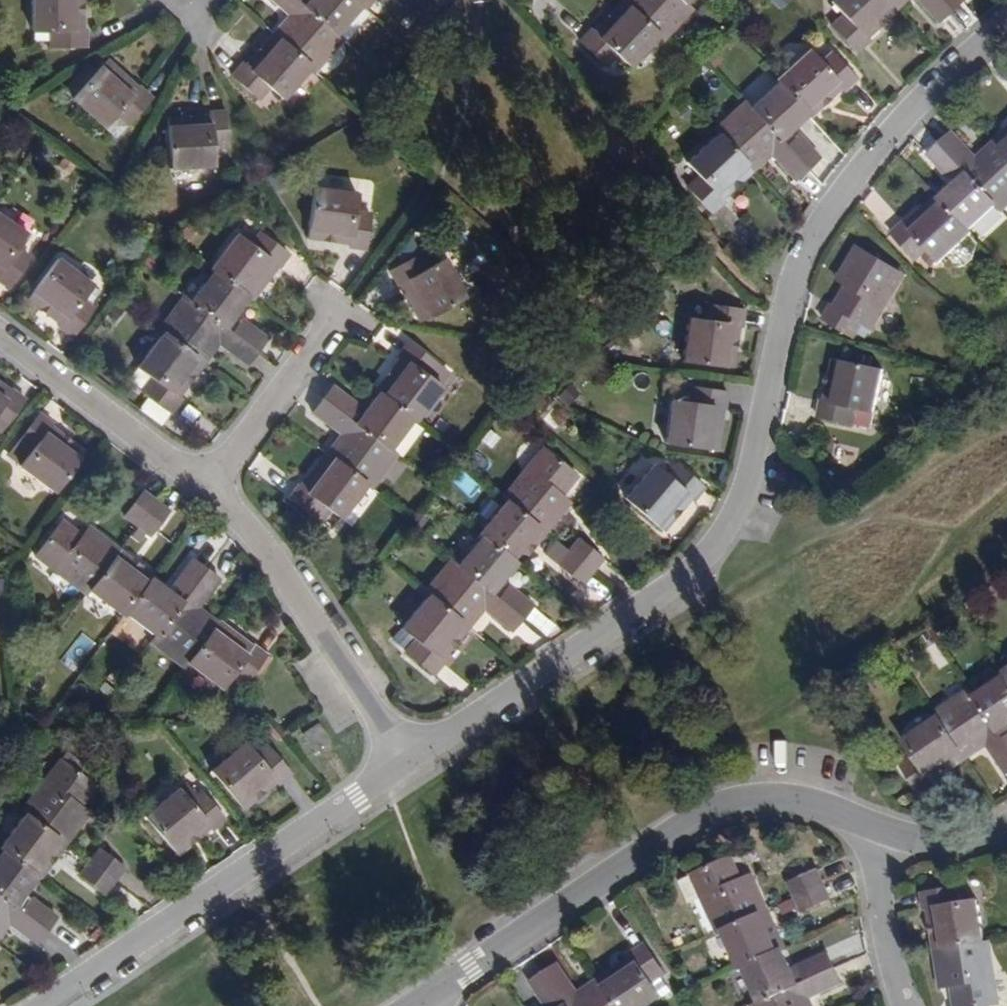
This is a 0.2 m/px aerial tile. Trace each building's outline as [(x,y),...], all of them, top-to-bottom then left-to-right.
[(80,29),(80,0),(31,0),(30,30),(49,30),(49,47),(84,46),(84,30),(80,29)] [(282,18),(270,32),(305,64),(310,68),(339,36),(331,29),(306,6),(299,0),(271,0),(276,4),(278,2),(292,15),(286,21),(282,18)] [(310,1),(306,6),(331,29),(357,1),(356,0),(309,0),(310,1)] [(625,0),(617,0),(592,26),(591,25),(580,36),(605,62),(616,50),(629,62),(658,32),(625,0)] [(658,32),(662,36),(691,7),(684,0),(625,0),(658,32)] [(899,8),(896,4),(892,0),(833,0),(845,13),(834,23),(858,49),(870,39),(867,37),(899,8)] [(941,19),(953,8),(945,0),(923,0),(941,19)] [(953,8),(962,0),(945,0),(953,8)] [(266,86),(278,96),(305,64),(270,32),(241,64),(238,61),(228,72),(257,95),(266,86)] [(807,48),(776,77),(778,79),(808,111),(811,114),(841,86),(844,88),(854,78),(832,51),(820,62),(807,48)] [(135,85),(131,89),(100,63),(67,101),(111,139),(147,96),(135,85)] [(781,125),(787,130),(808,111),(778,79),(751,105),(775,130),(781,125)] [(780,163),(795,178),(808,166),(787,144),(775,130),(751,105),(745,98),(715,126),(719,131),(753,168),(766,156),(763,152),(768,147),(782,162),(780,163)] [(208,148),(224,147),(223,113),(207,114),(207,117),(165,119),(166,168),(209,166),(208,148)] [(944,139),(965,162),(976,174),(1000,199),(1000,200),(1006,208),(1006,149),(998,139),(984,151),(988,156),(983,160),(968,145),(970,143),(957,128),(944,139)] [(998,139),(1006,149),(1006,130),(998,139)] [(753,168),(719,131),(699,149),(737,183),(753,168)] [(818,156),(798,134),(787,144),(808,166),(818,156)] [(932,149),(953,172),(965,162),(944,139),(932,149)] [(723,196),(737,183),(699,149),(688,160),(700,173),(699,173),(723,196)] [(972,227),(1000,200),(1000,199),(976,174),(969,181),(964,176),(943,196),(972,227)] [(351,209),(354,192),(311,187),(305,236),(346,241),(346,248),(361,249),(366,211),(351,209)] [(943,258),(974,229),(972,227),(943,196),(939,192),(908,220),(907,218),(896,229),(921,255),(931,245),(943,258)] [(23,231),(0,215),(0,280),(6,284),(26,257),(12,247),(23,231)] [(249,243),(235,233),(209,267),(249,297),(274,263),(278,265),(286,254),(257,232),(249,243)] [(852,284),(846,281),(845,283),(877,311),(880,314),(886,303),(882,301),(900,268),(856,244),(841,271),(854,279),(852,284)] [(432,252),(417,262),(408,250),(380,272),(388,285),(391,283),(417,317),(457,286),(432,252)] [(75,298),(86,283),(52,259),(23,297),(57,322),(52,328),(66,338),(88,308),(75,298)] [(206,265),(182,296),(190,301),(217,322),(232,333),(257,352),(267,338),(247,324),(244,326),(229,314),(233,308),(237,311),(249,297),(209,267),(206,265)] [(877,311),(845,283),(837,300),(860,322),(862,319),(874,325),(880,314),(877,311)] [(824,314),(855,332),(860,322),(837,300),(833,297),(824,314)] [(217,322),(190,301),(164,335),(197,360),(217,334),(211,330),(217,322)] [(741,328),(743,313),(705,308),(703,324),(685,322),(679,363),(729,370),(735,328),(741,328)] [(200,362),(197,360),(164,335),(161,332),(133,368),(146,378),(139,388),(168,410),(176,400),(173,397),(200,362)] [(222,348),(247,365),(257,352),(232,333),(222,348)] [(397,355),(371,389),(375,391),(408,415),(412,418),(438,384),(424,373),(432,361),(404,342),(395,353),(397,355)] [(861,403),(869,361),(820,351),(812,392),(809,392),(806,407),(841,414),(844,400),(861,403)] [(352,403),(327,385),(318,398),(342,415),(352,403)] [(723,410),(725,393),(686,387),(684,402),(667,400),(660,442),(708,449),(714,409),(723,410)] [(7,393),(0,388),(0,426),(20,400),(8,391),(7,393)] [(385,446),(408,415),(375,391),(356,415),(362,420),(358,426),(385,446)] [(385,446),(358,426),(342,415),(318,398),(309,411),(331,428),(334,426),(345,434),(340,441),(336,439),(324,454),(364,483),(368,486),(393,452),(385,446)] [(141,400),(134,411),(157,425),(163,414),(141,400)] [(47,424),(49,421),(37,413),(15,441),(27,450),(17,463),(52,490),(82,450),(47,424)] [(523,466),(527,469),(503,498),(543,531),(563,506),(548,494),(552,490),(555,492),(572,472),(539,445),(523,466)] [(327,509),(339,518),(364,483),(324,454),(299,488),(296,487),(287,499),(317,521),(327,509)] [(690,499),(701,485),(671,462),(661,475),(646,465),(621,496),(659,527),(684,494),(690,499)] [(143,492),(125,515),(137,524),(155,501),(143,492)] [(511,561),(515,564),(543,531),(503,498),(476,531),(479,534),(511,561)] [(149,533),(166,509),(155,501),(137,524),(149,533)] [(53,568),(57,565),(89,588),(119,548),(92,528),(84,539),(79,535),(82,531),(62,516),(34,553),(53,568)] [(493,584),(511,561),(479,534),(455,564),(481,587),(488,580),(493,584)] [(599,560),(576,540),(567,551),(590,571),(599,560)] [(153,572),(119,548),(89,588),(122,613),(123,612),(149,578),(153,572)] [(580,583),(590,571),(567,551),(557,564),(580,583)] [(511,631),(521,619),(497,600),(481,587),(455,564),(449,559),(423,590),(427,594),(467,627),(479,611),(475,607),(480,601),(494,612),(492,615),(511,631)] [(191,560),(173,584),(185,593),(203,569),(191,560)] [(217,580),(203,569),(185,593),(175,606),(153,635),(149,640),(183,665),(185,663),(216,621),(200,609),(197,613),(192,610),(203,595),(205,597),(217,580)] [(169,600),(173,595),(149,578),(123,612),(153,635),(175,606),(169,600)] [(531,606),(508,587),(497,600),(521,619),(531,606)] [(443,663),(440,660),(467,627),(427,594),(400,628),(416,641),(406,654),(432,676),(443,663)] [(250,647),(216,621),(185,663),(218,688),(230,673),(241,682),(264,653),(251,644),(250,647)] [(979,694),(999,723),(1006,718),(1006,676),(979,694)] [(999,723),(979,694),(973,684),(937,709),(942,715),(969,756),(986,745),(983,741),(990,737),(1002,755),(1000,756),(1006,766),(1006,736),(999,723)] [(970,757),(969,756),(942,715),(906,738),(916,753),(903,762),(923,791),(936,782),(934,780),(970,757)] [(307,753),(324,742),(313,725),(295,736),(307,753)] [(264,746),(253,755),(242,742),(210,769),(241,808),(274,780),(275,782),(286,773),(264,746)] [(46,780),(50,783),(27,814),(50,831),(67,844),(87,819),(71,808),(76,801),(79,803),(95,783),(62,759),(46,780)] [(199,792),(187,801),(176,787),(142,815),(173,854),(208,826),(210,828),(221,820),(199,792)] [(27,814),(1,848),(3,849),(38,875),(41,878),(67,844),(50,831),(27,814)] [(19,899),(38,875),(3,849),(0,853),(0,894),(9,901),(13,895),(19,899)] [(126,869),(100,850),(91,863),(116,881),(126,869)] [(703,898),(707,896),(724,931),(770,910),(756,879),(741,886),(739,881),(744,879),(734,856),(692,875),(703,898)] [(82,876),(106,894),(116,881),(91,863),(82,876)] [(818,871),(791,884),(797,897),(824,885),(818,871)] [(925,905),(928,904),(935,947),(985,939),(978,896),(961,899),(958,883),(923,889),(925,905)] [(830,899),(824,885),(797,897),(804,911),(830,899)] [(5,926),(1,922),(6,916),(19,927),(18,929),(38,945),(48,931),(20,910),(9,901),(0,894),(0,933),(5,926)] [(57,919),(29,898),(20,910),(48,931),(57,919)] [(788,950),(770,910),(724,931),(741,970),(744,969),(783,952),(788,950)] [(985,939),(935,947),(940,979),(954,977),(955,981),(951,982),(954,1005),(988,1005),(988,1002),(999,1000),(996,975),(990,977),(985,939)] [(635,955),(600,978),(618,1005),(650,1005),(664,997),(654,982),(667,973),(646,944),(634,953),(635,955)] [(783,952),(744,969),(759,1004),(792,989),(788,979),(794,977),(783,952)] [(836,969),(830,955),(820,960),(826,974),(836,969)] [(820,960),(802,967),(808,982),(826,974),(820,960)] [(600,978),(584,989),(587,993),(580,998),(569,982),(569,979),(559,964),(544,974),(561,998),(566,1005),(618,1005),(600,978)] [(844,985),(836,969),(826,974),(833,990),(844,985)] [(547,1005),(549,1005),(561,998),(544,974),(532,983),(547,1005)] [(804,1001),(823,991),(824,993),(833,990),(826,974),(808,982),(792,989),(759,1004),(753,1005),(806,1005),(804,1001)]
